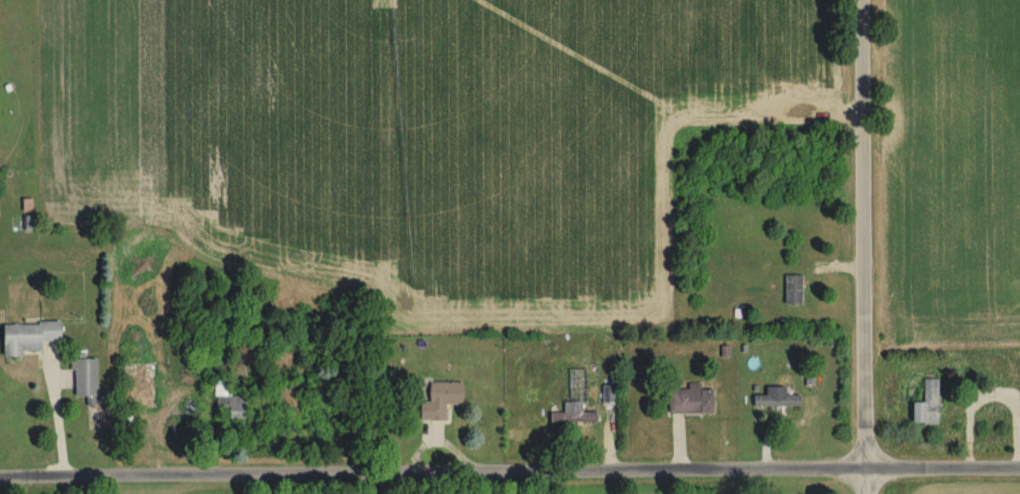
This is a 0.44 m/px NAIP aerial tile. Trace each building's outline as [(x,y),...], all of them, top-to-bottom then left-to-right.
[(801,306),(801,276),(783,276),(783,306),(801,306)] [(21,353),(39,353),(39,342),(58,341),(58,323),(0,324),(0,358),(21,358),(21,353)] [(95,360),(70,360),(70,398),(86,398),(86,406),(95,406),(95,360)] [(227,378),(212,378),(213,419),(243,418),(243,397),(228,397),(227,378)] [(921,403),(908,403),(908,425),(936,425),(936,380),(921,380),(921,403)] [(444,422),(444,405),(460,405),(460,383),(427,383),(427,402),(418,402),(417,421),(444,422)] [(666,415),(712,415),(712,391),(699,391),(699,385),(687,385),(687,391),(666,391),(666,415)] [(149,403),(149,388),(120,388),(120,403),(149,403)] [(798,408),(798,397),(783,397),(783,388),(764,388),(764,397),(751,397),(751,408),(798,408)] [(612,393),(603,392),(602,402),(611,404),(612,393)] [(574,420),(596,420),(596,405),(553,405),(553,414),(574,414),(574,420)]
